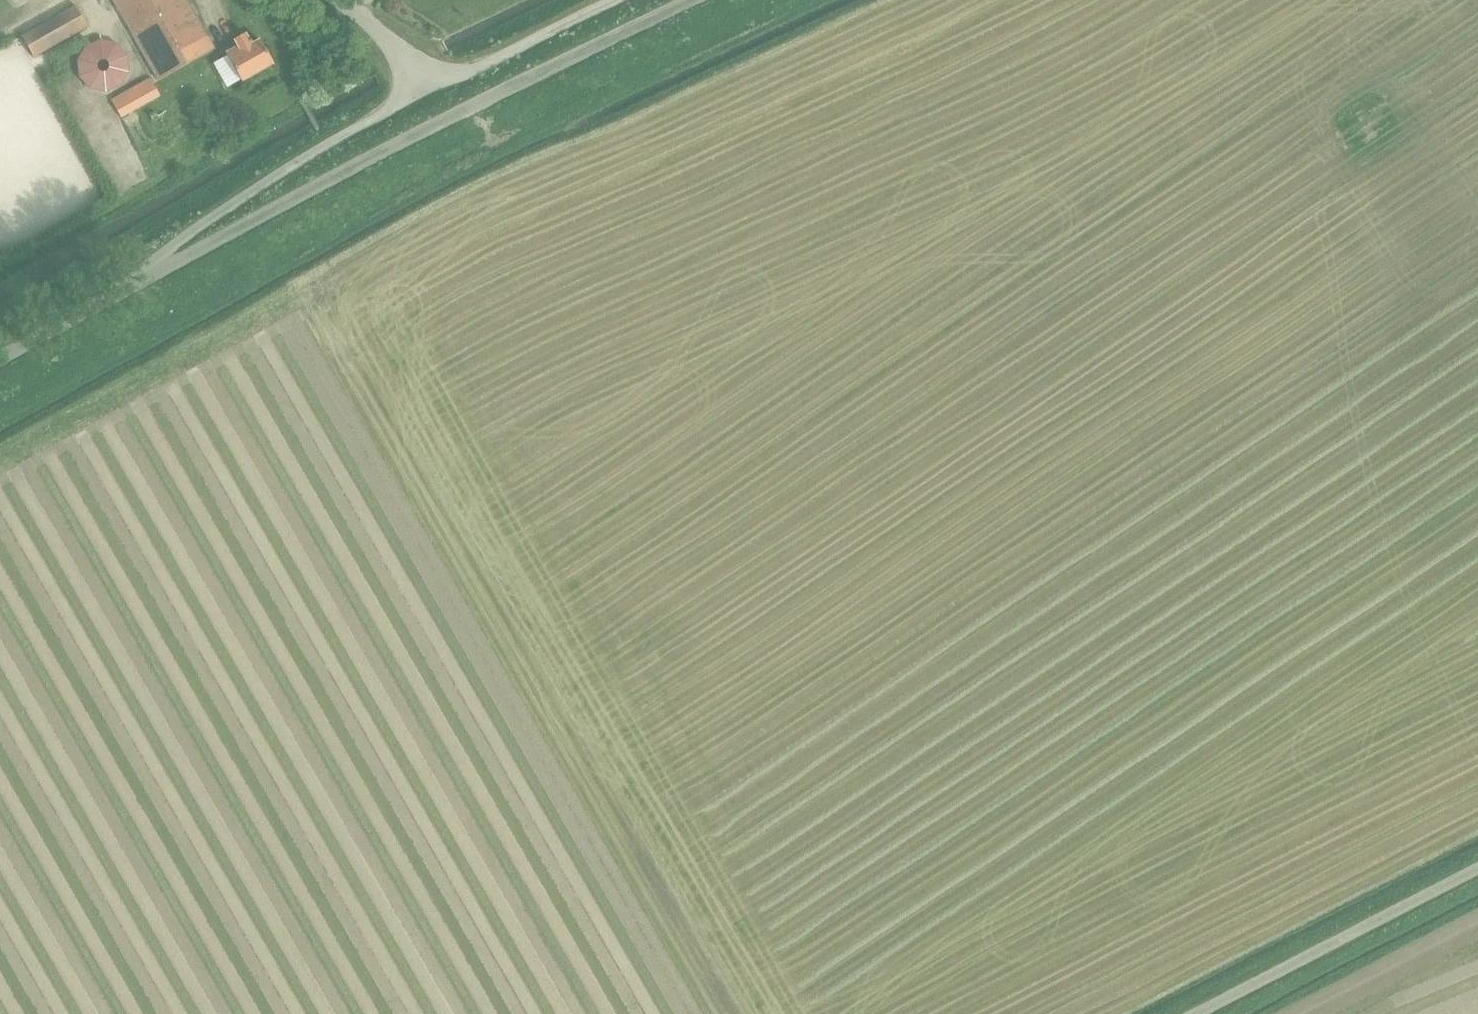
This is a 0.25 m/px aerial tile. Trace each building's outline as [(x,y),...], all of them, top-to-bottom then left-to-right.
[(215,49),(187,0),(114,0),(159,80),(215,49)] [(34,57),(74,34),(88,27),(76,6),(22,36),(34,57)] [(240,84),(271,65),(257,42),(248,47),(241,36),(231,43),(235,49),(223,56),(240,84)] [(150,78),(112,100),(121,117),(160,95),(150,78)]
